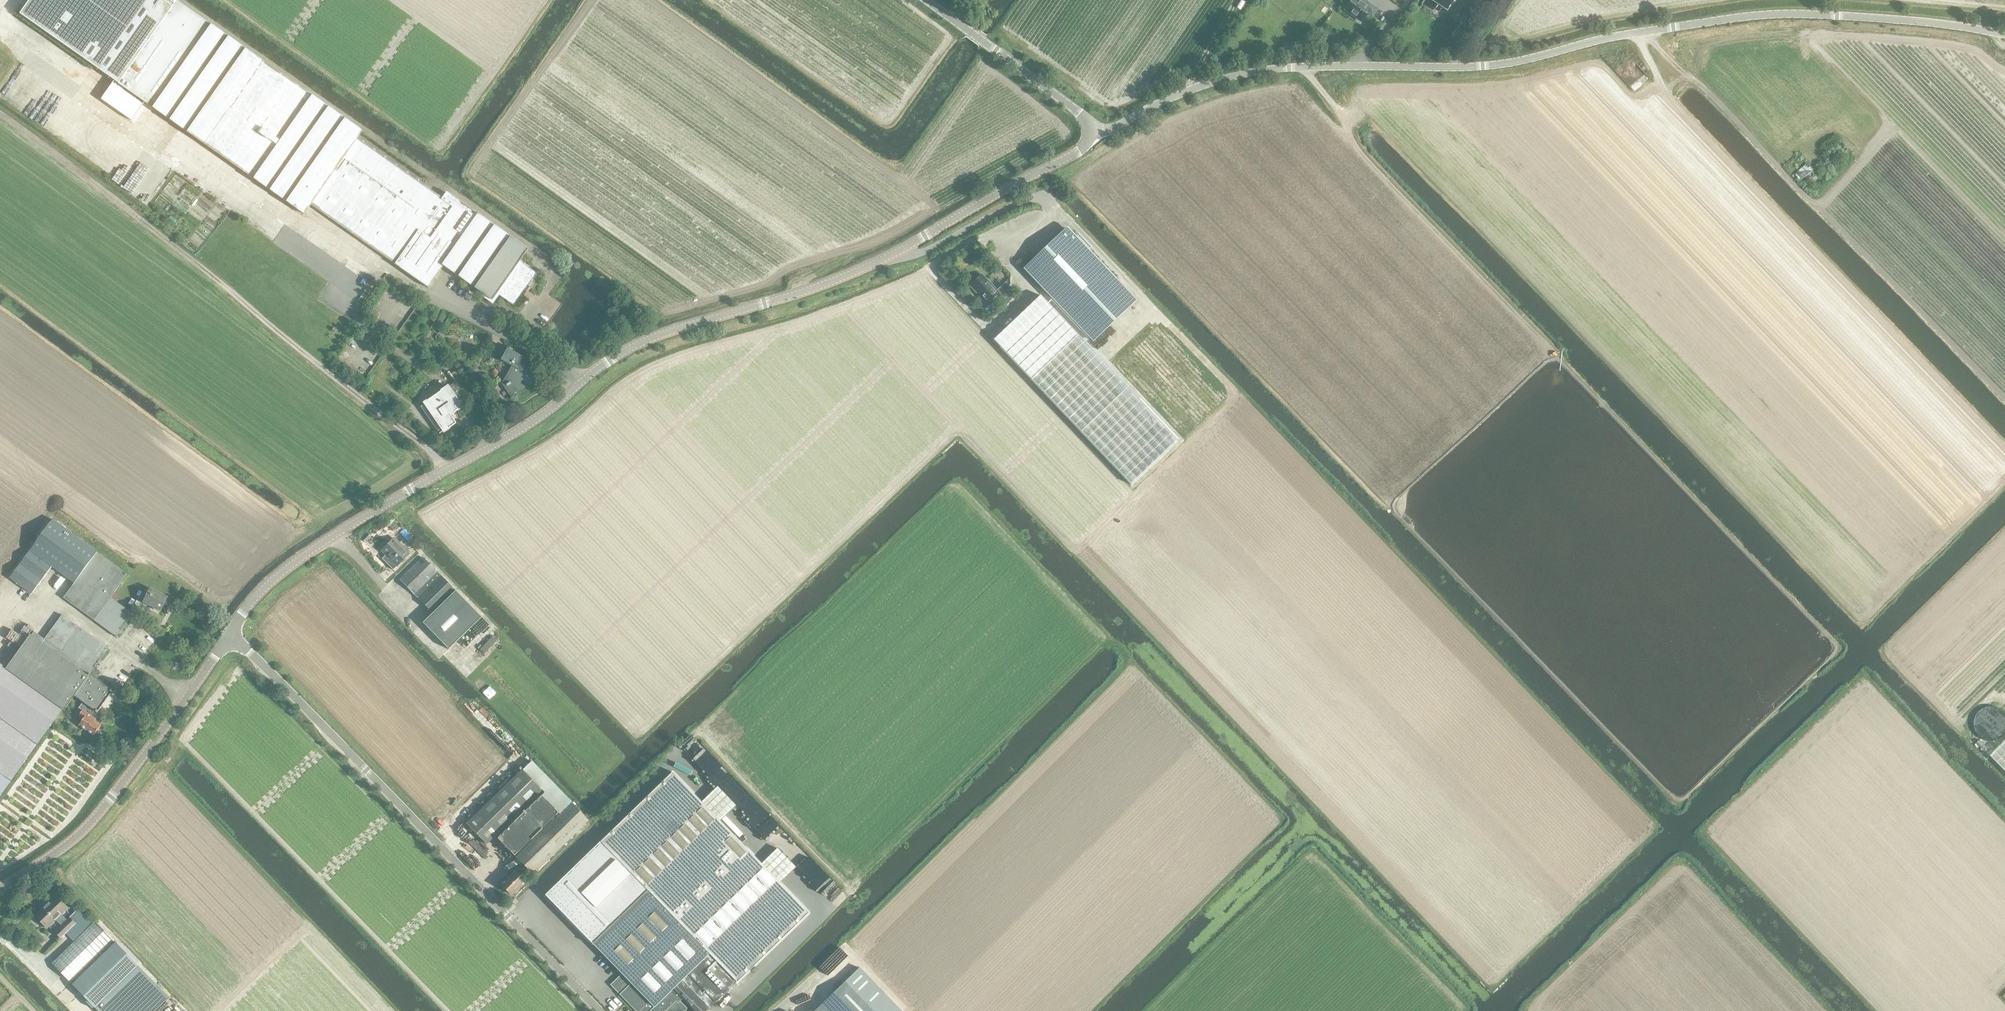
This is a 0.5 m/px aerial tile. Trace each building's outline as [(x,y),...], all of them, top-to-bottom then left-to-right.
[(490,302),(497,294),(511,304),(529,279),(531,280),(536,274),(519,261),(528,249),(447,192),(442,198),(357,138),(362,131),(177,1),(178,0),(30,0),(20,14),(304,213),(311,203),(377,250),(395,263),(395,264),(428,287),(443,265),(483,293),(482,296),(490,302)] [(1353,14),(1362,21),(1368,13),(1372,17),(1378,9),(1366,0),(1351,0),(1345,8),(1353,14)] [(1436,10),(1439,9),(1441,7),(1446,10),(1453,0),(1431,0),(1433,1),(1431,4),(1431,7),(1436,10)] [(1318,25),(1312,35),(1316,37),(1323,28),(1318,25)] [(1303,51),(1303,44),(1282,46),(1283,53),(1303,51)] [(102,99),(132,120),(143,104),(113,83),(102,99)] [(46,94),(34,114),(45,121),(57,100),(46,94)] [(1801,181),(1804,184),(1809,179),(1815,186),(1821,181),(1815,175),(1816,174),(1813,170),(1807,163),(1795,174),(1801,181)] [(1023,269),(1052,300),(1090,343),(1134,300),(1068,227),(1023,269)] [(1177,440),(1040,295),(993,340),(1130,484),(1177,440)] [(537,341),(542,345),(545,341),(540,337),(537,341)] [(507,348),(500,359),(511,366),(501,383),(510,396),(522,387),(522,386),(533,378),(524,366),(528,360),(507,348)] [(456,423),(449,413),(453,410),(454,412),(462,406),(459,403),(467,397),(456,381),(421,406),(440,434),(456,423)] [(52,519),(30,550),(9,578),(32,594),(52,566),(74,582),(63,597),(116,636),(133,614),(111,597),(127,574),(97,552),(52,519)] [(393,570),(409,554),(394,538),(381,550),(386,554),(382,558),(393,570)] [(449,649),(481,617),(456,590),(423,557),(400,579),(432,613),(422,622),(449,649)] [(168,597),(150,588),(143,602),(161,611),(168,597)] [(63,709),(73,695),(83,702),(79,708),(82,710),(79,715),(83,719),(79,724),(94,735),(101,725),(94,720),(95,719),(90,715),(94,710),(97,712),(113,690),(90,673),(108,648),(62,614),(43,640),(33,633),(7,669),(0,663),(0,796),(63,709)] [(492,635),(480,648),(484,651),(496,639),(492,635)] [(1990,756),(2004,771),(2004,741),(1990,756)] [(486,844),(541,791),(542,789),(545,792),(542,795),(513,822),(498,838),(514,855),(559,813),(560,814),(572,802),(532,760),(467,824),(486,844)] [(593,944),(625,977),(623,978),(622,977),(615,984),(622,991),(619,994),(636,1010),(639,1010),(640,1010),(665,1010),(668,1008),(671,1010),(679,1010),(682,1008),(678,1003),(683,998),(694,1010),(695,1010),(706,1010),(736,981),(737,982),(809,912),(672,772),(601,841),(632,874),(616,890),(629,903),(638,895),(640,897),(593,944)] [(572,803),(516,857),(533,875),(589,821),(572,803)] [(520,875),(524,871),(520,866),(502,885),(512,895),(526,881),(520,875)] [(49,926),(56,919),(62,926),(56,932),(61,937),(75,923),(70,918),(68,920),(61,914),(66,909),(54,898),(38,913),(49,926)] [(51,963),(71,983),(114,941),(95,921),(51,963)] [(72,984),(95,1008),(139,966),(116,942),(72,984)] [(845,981),(814,1010),(874,1010),(845,981)]
